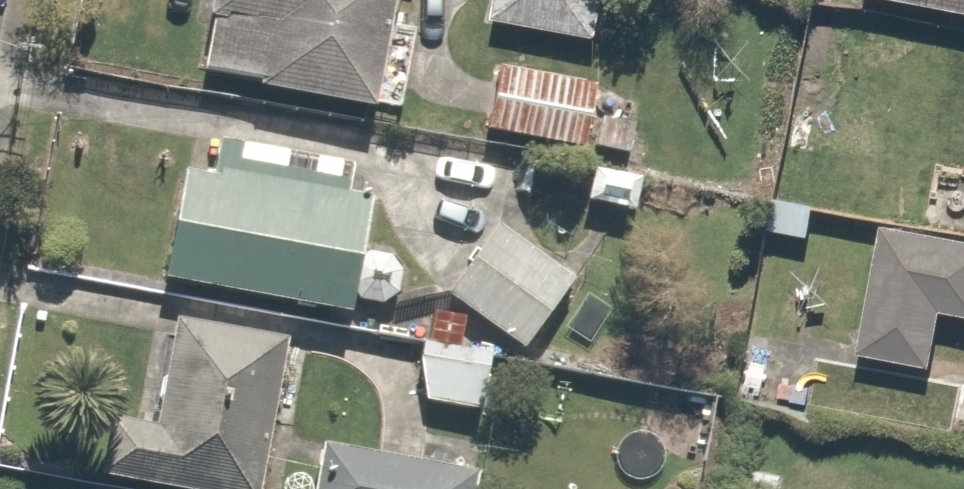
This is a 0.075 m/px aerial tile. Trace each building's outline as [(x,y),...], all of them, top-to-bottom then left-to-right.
[(192,74),(377,110),(399,0),(207,0),(192,74)] [(489,9),(593,25),(596,0),(490,0),(489,9)] [(963,12),(963,0),(873,0),(963,12)] [(610,76),(497,61),(489,123),(602,138),(610,76)] [(345,311),(368,193),(183,157),(159,275),(345,311)] [(597,270),(510,202),(394,351),(481,419),(597,270)] [(880,221),(859,348),(927,359),(936,304),(963,309),(963,246),(926,240),(928,230),(880,221)] [(278,340),(159,323),(145,416),(102,410),(91,481),(144,488),(256,488),(278,340)] [(312,488),(475,488),(480,460),(319,437),(312,488)]
